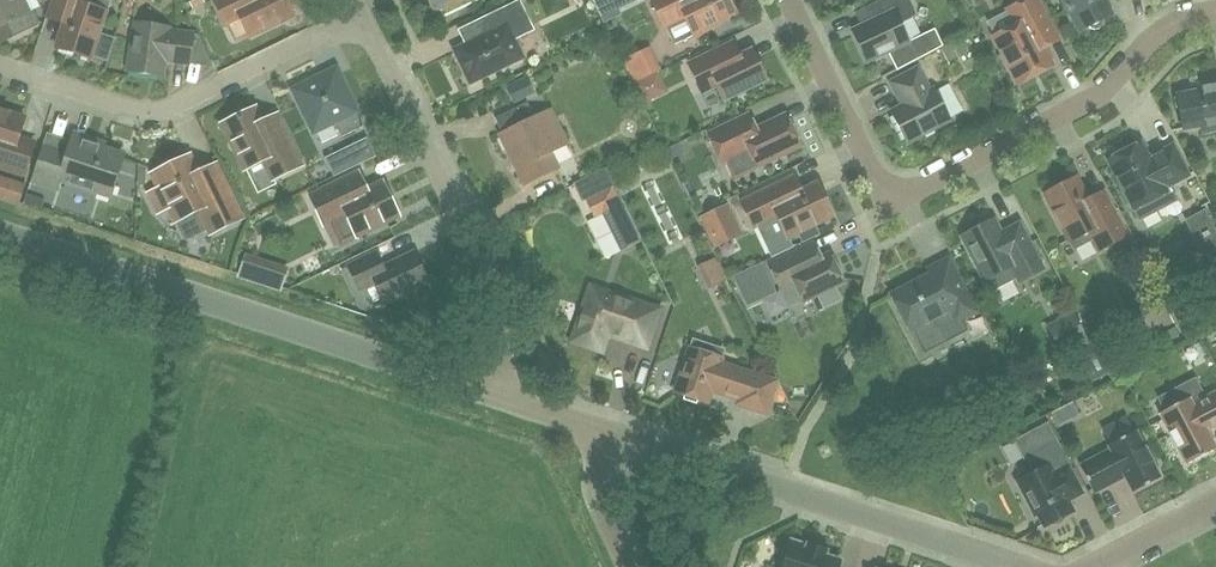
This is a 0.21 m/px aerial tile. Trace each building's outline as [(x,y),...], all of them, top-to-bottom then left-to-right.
[(6,25),(13,38),(39,26),(40,22),(34,11),(29,13),(23,0),(0,0),(0,28),(6,25)] [(99,34),(109,2),(102,0),(52,0),(45,19),(64,25),(56,48),(90,59),(91,57),(106,62),(114,39),(99,34)] [(241,20),(250,37),(294,16),(286,0),(214,0),(227,27),(241,20)] [(434,12),(439,10),(443,19),(478,1),(478,0),(428,0),(434,12)] [(665,29),(666,28),(675,45),(694,35),(695,36),(719,24),(718,22),(736,13),(729,0),(651,0),(665,29)] [(876,3),(883,17),(853,32),(867,62),(888,52),(897,71),(917,61),(908,42),(909,42),(900,24),(917,16),(909,0),(882,0),(876,3)] [(994,37),(1019,84),(1053,66),(1044,49),(1058,41),(1037,0),(1027,0),(1008,10),(1016,26),(994,37)] [(1103,19),(1111,15),(1103,0),(1104,0),(1064,0),(1080,31),(1088,26),(1092,30),(1097,30),(1101,28),(1103,24),(1103,19)] [(485,36),(455,51),(471,83),(522,58),(514,41),(534,31),(520,1),(478,21),(485,36)] [(189,65),(193,34),(170,31),(170,28),(134,23),(127,71),(163,77),(165,61),(189,65)] [(949,48),(953,62),(978,55),(975,41),(949,48)] [(733,43),(689,64),(702,92),(718,84),(726,100),(767,80),(752,50),(740,56),(733,43)] [(651,76),(640,53),(625,60),(636,83),(651,76)] [(207,85),(207,67),(194,67),(194,85),(207,85)] [(931,92),(918,69),(891,83),(903,106),(892,113),(908,143),(950,121),(934,90),(931,92)] [(342,137),(363,127),(336,70),(293,90),(314,132),(335,122),(342,137)] [(533,74),(511,86),(522,106),(544,94),(533,74)] [(1204,133),(1215,130),(1215,84),(1207,86),(1208,91),(1178,97),(1184,129),(1202,126),(1204,133)] [(551,110),(534,118),(527,103),(495,119),(503,134),(500,135),(524,186),(559,169),(551,153),(567,145),(551,110)] [(272,181),(301,166),(276,114),(261,122),(255,109),(223,124),(245,169),(262,161),(272,181)] [(24,175),(34,143),(18,138),(25,119),(0,111),(0,167),(24,175)] [(758,167),(800,147),(785,116),(756,131),(748,115),(710,134),(724,164),(750,151),(758,167)] [(111,195),(124,158),(104,151),(105,145),(74,135),(67,155),(45,148),(33,182),(57,190),(61,179),(111,195)] [(1141,144),(1134,148),(1129,147),(1118,152),(1116,157),(1109,161),(1135,209),(1133,210),(1140,222),(1159,212),(1153,200),(1166,192),(1164,189),(1171,185),(1189,176),(1173,146),(1149,159),(1141,144)] [(189,156),(152,174),(159,188),(148,193),(158,214),(169,209),(175,222),(200,210),(211,234),(242,219),(215,164),(197,173),(189,156)] [(382,183),(368,190),(359,173),(310,197),(323,225),(346,214),(357,236),(398,216),(382,183)] [(754,228),(778,217),(788,238),(833,216),(818,184),(801,192),(794,177),(741,202),(754,228)] [(1127,237),(1114,211),(1098,220),(1076,178),(1045,194),(1074,249),(1093,239),(1099,251),(1127,237)] [(26,191),(10,186),(4,202),(20,207),(26,191)] [(602,211),(619,203),(612,189),(586,201),(594,218),(603,214),(602,211)] [(700,220),(711,243),(715,252),(742,239),(738,230),(726,207),(700,220)] [(1043,269),(1022,228),(1003,237),(995,221),(962,238),(984,280),(982,281),(989,294),(1018,279),(1019,281),(1043,269)] [(804,303),(817,296),(824,309),(842,300),(835,287),(844,283),(830,254),(822,258),(814,243),(769,265),(781,290),(794,284),(804,303)] [(385,303),(428,282),(414,252),(383,267),(376,253),(348,266),(360,292),(376,284),(385,303)] [(281,287),(286,270),(246,257),(241,274),(281,287)] [(977,313),(958,276),(949,259),(929,270),(932,275),(892,296),(911,331),(950,311),(957,323),(977,313)] [(702,269),(712,291),(731,283),(721,261),(702,269)] [(627,339),(626,342),(647,348),(659,310),(608,293),(607,297),(589,291),(572,342),(602,352),(609,333),(627,339)] [(1161,294),(1128,311),(1143,340),(1176,323),(1161,294)] [(1053,340),(1064,360),(1090,346),(1080,326),(1053,340)] [(766,415),(777,382),(721,364),(723,359),(709,355),(712,347),(693,341),(675,393),(708,404),(712,392),(739,401),(738,406),(766,415)] [(1205,398),(1193,404),(1190,398),(1159,414),(1186,465),(1215,449),(1215,448),(1208,432),(1215,428),(1215,392),(1205,398)] [(1063,429),(1086,420),(1079,406),(1057,415),(1063,429)] [(1136,431),(1134,432),(1108,446),(1110,450),(1080,466),(1094,494),(1125,478),(1133,493),(1161,478),(1136,431)] [(1084,494),(1073,473),(1056,442),(1027,457),(1036,473),(1017,482),(1035,516),(1038,515),(1045,527),(1049,525),(1053,526),(1058,525),(1062,523),(1065,520),(1067,516),(1074,512),(1069,502),(1084,494)] [(841,561),(825,556),(826,552),(807,545),(807,546),(792,541),(789,548),(785,547),(780,561),(785,563),(783,566),(839,566),(841,561)]
